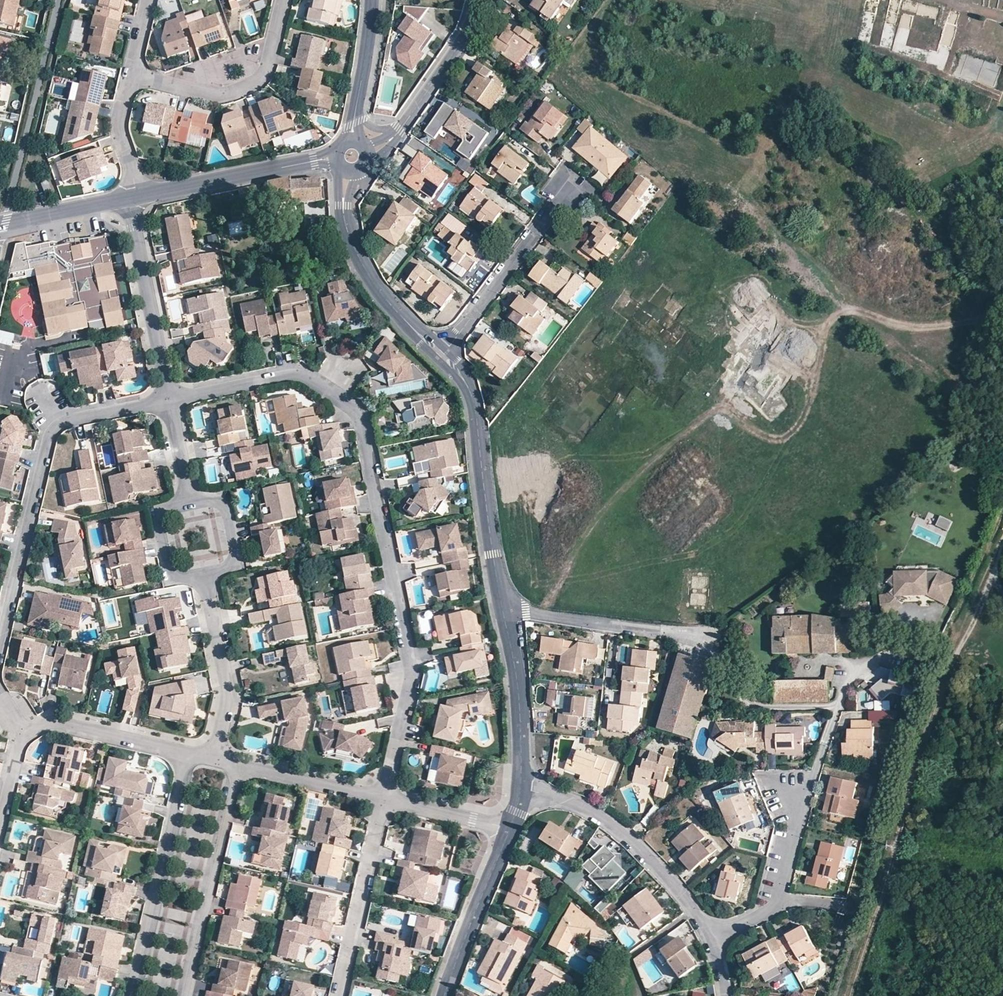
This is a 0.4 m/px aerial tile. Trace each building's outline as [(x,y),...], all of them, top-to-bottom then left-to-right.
[(13,27),(19,0),(0,0),(0,24),(13,27)] [(100,6),(103,7),(101,19),(121,23),(123,12),(120,11),(122,0),(102,0),(100,6)] [(234,10),(241,8),(240,2),(239,0),(230,0),(234,10)] [(254,3),(257,11),(266,7),(263,0),(260,0),(254,3)] [(308,4),(311,5),(315,5),(314,12),(310,11),(308,22),(329,27),(332,16),(337,17),(340,18),(344,2),(335,0),(309,0),(308,4)] [(533,7),(537,10),(544,0),(538,0),(533,7)] [(537,10),(551,20),(566,0),(544,0),(537,10)] [(407,2),(404,12),(422,19),(426,9),(407,2)] [(191,28),(190,25),(188,19),(185,13),(177,16),(178,19),(167,24),(163,41),(169,59),(190,51),(183,30),(191,28)] [(206,19),(204,13),(188,19),(190,25),(206,19)] [(190,25),(191,28),(198,49),(205,47),(204,44),(215,40),(216,43),(226,39),(218,15),(206,19),(190,25)] [(516,32),(520,25),(507,15),(502,22),(509,28),(516,32)] [(101,19),(94,17),(91,31),(96,33),(93,46),(91,53),(111,58),(115,42),(114,42),(115,32),(119,32),(121,23),(101,19)] [(406,55),(417,63),(424,53),(420,51),(432,34),(409,17),(400,30),(414,40),(411,44),(412,46),(406,55)] [(528,42),(531,44),(537,48),(542,40),(520,25),(516,32),(509,28),(500,40),(495,49),(514,62),(528,42)] [(420,51),(424,53),(436,36),(432,34),(420,51)] [(2,49),(7,51),(10,40),(0,37),(0,57),(2,49)] [(324,43),(306,38),(303,50),(299,49),(297,61),(293,60),(292,68),(299,70),(317,74),(324,43)] [(491,46),(495,49),(500,40),(498,38),(491,46)] [(537,48),(531,44),(528,42),(514,62),(523,68),(537,48)] [(399,61),(412,70),(417,63),(406,55),(404,54),(399,61)] [(488,80),(489,78),(493,73),(479,64),(475,70),(480,74),(488,80)] [(100,99),(106,75),(84,70),(76,103),(101,109),(104,100),(100,99)] [(324,76),(317,74),(299,70),(297,80),(302,81),(300,92),(304,94),(303,98),(309,100),(308,106),(316,108),(331,112),(334,99),(330,98),(332,90),(321,87),(324,76)] [(488,108),(502,87),(492,80),(489,84),(487,81),(488,80),(480,74),(466,93),(488,108)] [(109,76),(106,75),(100,99),(104,100),(109,76)] [(491,110),(505,90),(502,87),(488,108),(491,110)] [(260,105),(250,109),(252,115),(254,119),(262,141),(263,144),(282,138),(280,133),(296,127),(294,122),(295,119),(292,118),(291,114),(286,116),(282,107),(278,108),(276,100),(266,103),(265,108),(261,109),(260,105)] [(561,126),(567,118),(546,102),(529,125),(544,136),(549,140),(557,128),(553,125),(556,121),(560,125),(561,126)] [(76,103),(74,103),(70,121),(67,120),(61,148),(91,137),(96,116),(99,117),(101,109),(76,103)] [(447,126),(465,138),(465,141),(459,150),(472,159),(490,132),(446,103),(442,109),(444,111),(441,116),(438,114),(427,132),(436,138),(444,127),(447,126)] [(177,114),(178,109),(168,106),(167,110),(159,107),(148,105),(144,124),(155,126),(164,128),(165,123),(175,125),(177,114)] [(331,112),(316,108),(315,114),(330,118),(331,112)] [(244,122),(243,118),(240,111),(225,116),(221,129),(227,145),(236,143),(241,148),(262,141),(254,119),(244,122)] [(186,116),(177,114),(175,125),(171,142),(188,146),(191,136),(205,139),(210,119),(195,115),(193,120),(186,118),(186,116)] [(95,135),(99,117),(96,116),(91,137),(95,135)] [(626,157),(592,129),(594,126),(585,119),(577,129),(586,136),(575,149),(609,177),(626,157)] [(544,136),(529,125),(527,123),(521,130),(538,143),(544,136)] [(191,136),(188,146),(202,150),(205,139),(191,136)] [(241,148),(236,143),(227,145),(230,155),(242,151),(241,148)] [(519,168),(524,172),(530,164),(507,147),(493,165),(500,171),(499,173),(514,184),(522,175),(516,171),(519,168)] [(104,149),(86,155),(87,157),(81,159),(80,157),(58,165),(65,184),(73,182),(81,179),(83,185),(83,186),(104,178),(102,170),(99,161),(106,158),(104,149)] [(423,173),(431,163),(432,161),(421,153),(413,166),(415,167),(423,173)] [(110,167),(106,158),(99,161),(102,170),(110,167)] [(449,176),(431,163),(423,173),(415,167),(404,182),(418,192),(420,190),(433,199),(449,176)] [(404,182),(415,167),(413,166),(411,164),(401,179),(404,182)] [(600,170),(594,176),(603,185),(609,179),(600,170)] [(640,201),(652,185),(640,176),(614,211),(630,223),(640,210),(644,204),(640,201)] [(81,179),(73,182),(75,187),(83,185),(81,179)] [(290,179),(237,190),(239,200),(267,195),(268,209),(321,204),(319,180),(290,183),(290,179)] [(49,182),(43,184),(46,194),(52,192),(49,182)] [(485,221),(492,226),(504,210),(482,193),(484,190),(478,185),(464,205),(479,217),(478,218),(478,219),(478,220),(478,221),(479,222),(480,223),(481,224),(483,224),(483,223),(484,223),(484,222),(485,222),(485,221)] [(650,195),(655,188),(652,185),(640,201),(644,204),(640,210),(643,211),(653,198),(650,195)] [(393,210),(412,224),(417,217),(397,203),(393,210)] [(479,217),(464,205),(461,208),(478,221),(478,220),(478,219),(478,218),(479,217)] [(397,246),(412,224),(393,210),(380,227),(387,232),(384,237),(397,246)] [(188,214),(167,219),(169,232),(165,232),(170,253),(196,248),(188,214)] [(471,244),(458,234),(464,226),(448,214),(442,222),(435,231),(440,235),(439,236),(451,245),(454,247),(450,254),(455,257),(453,259),(470,272),(477,263),(472,259),(473,257),(475,258),(481,249),(472,242),(471,244)] [(598,238),(603,231),(593,223),(588,230),(593,234),(598,238)] [(387,232),(380,227),(377,232),(384,237),(387,232)] [(629,230),(626,235),(634,241),(638,237),(629,230)] [(607,257),(617,243),(603,231),(598,238),(595,242),(590,238),(582,249),(599,262),(605,255),(607,257)] [(626,235),(622,240),(630,247),(634,241),(626,235)] [(106,238),(91,241),(92,246),(86,248),(86,246),(85,244),(84,244),(82,244),(82,245),(81,245),(80,246),(81,247),(80,249),(74,250),(73,242),(69,243),(69,245),(55,248),(56,255),(58,263),(34,268),(38,287),(48,285),(52,303),(65,300),(71,331),(88,328),(86,322),(104,319),(106,329),(123,325),(106,238)] [(90,238),(73,242),(74,250),(80,249),(81,247),(80,246),(81,245),(82,245),(82,244),(84,244),(85,244),(86,246),(86,248),(92,246),(91,241),(90,238)] [(201,256),(199,247),(196,248),(170,253),(173,263),(183,261),(185,268),(186,273),(182,273),(185,284),(217,277),(212,254),(201,256)] [(477,263),(485,252),(481,249),(475,258),(473,257),(472,259),(477,263)] [(568,303),(584,281),(576,276),(575,277),(570,284),(559,275),(545,265),(535,278),(568,303)] [(436,302),(443,307),(455,292),(420,266),(407,283),(413,288),(415,286),(432,298),(429,302),(433,305),(434,305),(436,302)] [(570,284),(575,277),(564,269),(559,275),(570,284)] [(598,279),(590,273),(586,279),(594,284),(598,279)] [(598,288),(602,282),(598,279),(594,284),(598,288)] [(327,285),(329,298),(320,300),(325,324),(336,322),(336,320),(342,318),(345,322),(363,319),(340,282),(327,285)] [(48,285),(38,287),(49,336),(71,331),(65,300),(52,303),(48,285)] [(415,286),(413,288),(412,290),(429,302),(432,298),(415,286)] [(508,317),(528,331),(532,327),(537,330),(544,319),(538,314),(540,311),(542,311),(547,304),(532,292),(526,300),(517,293),(512,301),(516,304),(513,308),(514,309),(517,310),(515,312),(513,311),(508,317)] [(186,301),(189,317),(200,315),(203,325),(191,327),(193,335),(202,333),(222,329),(228,328),(221,294),(186,301)] [(281,313),(274,315),(274,316),(276,328),(282,327),(283,330),(293,328),(293,326),(296,325),(298,330),(310,327),(304,294),(287,297),(286,295),(277,296),(281,313)] [(276,328),(274,316),(264,318),(260,300),(237,304),(242,331),(255,328),(258,327),(259,331),(266,330),(267,333),(268,334),(277,332),(276,328)] [(200,315),(189,317),(186,318),(188,328),(191,327),(203,325),(200,315)] [(258,327),(255,328),(256,336),(267,333),(266,330),(259,331),(258,327)] [(282,327),(276,328),(277,332),(278,336),(294,333),(294,331),(293,328),(283,330),(282,327)] [(532,327),(528,331),(533,335),(537,330),(532,327)] [(223,335),(222,329),(202,333),(205,344),(202,345),(200,343),(191,345),(186,354),(187,355),(193,358),(189,363),(197,369),(200,366),(201,363),(206,366),(209,362),(216,366),(225,364),(233,350),(225,346),(223,335)] [(497,368),(494,372),(502,379),(518,360),(486,336),(474,351),(497,368)] [(376,363),(380,366),(385,365),(386,370),(389,381),(395,380),(399,379),(398,375),(413,372),(410,363),(395,352),(396,350),(389,345),(391,343),(383,339),(374,352),(381,357),(376,363)] [(124,351),(130,350),(128,341),(95,348),(97,358),(100,373),(109,372),(108,367),(115,366),(116,370),(118,380),(135,376),(133,365),(127,367),(125,359),(124,351)] [(97,358),(95,348),(80,351),(87,360),(97,358)] [(381,357),(374,352),(367,348),(363,355),(376,363),(381,357)] [(87,360),(80,351),(57,356),(58,366),(67,371),(75,369),(77,378),(85,383),(91,382),(93,389),(103,387),(100,373),(97,358),(87,360)] [(497,368),(474,351),(471,355),(494,372),(497,368)] [(542,359),(534,353),(531,357),(539,363),(542,359)] [(399,379),(395,380),(396,384),(414,380),(413,372),(398,375),(399,379)] [(432,393),(407,398),(410,410),(402,412),(399,415),(400,422),(405,425),(411,424),(414,419),(422,417),(427,420),(433,419),(433,423),(437,426),(444,425),(446,421),(445,416),(448,411),(447,406),(443,404),(441,398),(434,400),(432,393)] [(296,405),(301,404),(299,395),(271,401),(274,414),(280,413),(282,426),(284,434),(300,430),(307,429),(319,426),(317,418),(314,419),(312,409),(303,410),(298,411),(296,405)] [(220,421),(218,422),(219,428),(221,436),(218,436),(220,447),(235,444),(240,443),(238,431),(246,429),(240,406),(218,410),(220,421)] [(277,426),(282,426),(280,413),(274,414),(277,426)] [(22,443),(24,432),(15,420),(8,418),(0,423),(0,431),(0,452),(2,453),(16,456),(18,457),(21,449),(17,448),(18,443),(22,443)] [(336,423),(334,423),(319,426),(307,429),(310,440),(313,439),(318,438),(323,460),(341,456),(338,441),(334,441),(333,438),(337,437),(336,431),(338,431),(336,423)] [(307,429),(300,430),(303,444),(310,442),(310,440),(307,429)] [(137,433),(129,435),(130,439),(116,442),(121,467),(127,466),(139,464),(143,463),(150,462),(147,451),(144,452),(139,453),(139,449),(143,448),(145,447),(142,436),(137,433)] [(318,438),(313,439),(318,461),(323,460),(318,438)] [(252,441),(240,443),(235,444),(237,451),(238,451),(244,450),(245,453),(239,455),(225,457),(228,471),(231,473),(239,472),(243,474),(251,473),(251,471),(272,467),(267,445),(254,447),(252,441)] [(413,464),(427,461),(431,461),(433,471),(430,471),(429,472),(430,480),(444,477),(450,476),(449,468),(455,467),(450,441),(410,449),(413,464)] [(207,449),(208,456),(219,454),(218,447),(207,449)] [(79,454),(82,471),(83,470),(83,474),(77,476),(68,477),(72,496),(65,498),(68,509),(100,503),(89,452),(79,454)] [(16,456),(2,453),(0,460),(14,464),(16,456)] [(0,460),(0,488),(11,490),(13,483),(9,482),(11,477),(14,464),(0,460)] [(139,464),(127,466),(129,475),(123,476),(112,478),(117,504),(129,502),(132,497),(137,500),(139,495),(150,493),(148,488),(146,486),(148,483),(155,482),(152,470),(145,471),(141,473),(140,473),(139,464)] [(279,469),(269,470),(270,478),(280,477),(279,469)] [(444,477),(430,480),(421,482),(423,489),(420,493),(412,502),(408,499),(402,508),(412,516),(417,515),(420,510),(426,513),(428,513),(438,500),(442,503),(449,494),(442,488),(445,483),(444,477)] [(349,497),(347,488),(345,480),(320,485),(324,502),(322,503),(324,512),(339,509),(354,506),(352,496),(349,497)] [(148,488),(150,493),(157,491),(155,482),(148,483),(146,486),(148,488)] [(263,489),(265,502),(270,502),(271,506),(273,513),(262,515),(265,524),(267,524),(296,518),(288,484),(263,489)] [(433,516),(442,503),(438,500),(428,513),(433,516)] [(339,509),(324,512),(317,514),(323,543),(332,542),(355,537),(353,528),(355,528),(352,517),(347,518),(347,522),(342,523),(341,519),(339,509)] [(953,521),(942,515),(937,524),(949,530),(953,521)] [(79,525),(57,520),(54,532),(63,534),(62,538),(64,543),(66,556),(68,570),(79,568),(87,566),(82,545),(78,545),(77,539),(78,534),(81,535),(79,525)] [(138,532),(137,527),(136,520),(113,524),(118,545),(126,543),(128,552),(145,549),(142,531),(138,532)] [(260,533),(262,539),(264,539),(265,544),(263,544),(266,556),(282,553),(277,530),(269,531),(267,524),(265,524),(252,527),(254,534),(260,533)] [(454,527),(445,528),(447,536),(456,534),(454,527)] [(356,528),(355,528),(353,528),(355,537),(332,542),(333,545),(359,540),(356,528)] [(445,528),(418,533),(422,550),(437,546),(443,545),(445,552),(440,553),(442,565),(450,563),(466,560),(464,548),(459,549),(456,534),(447,536),(445,528)] [(422,550),(418,533),(413,534),(417,551),(422,550)] [(443,545),(437,546),(437,553),(440,553),(445,552),(443,545)] [(145,549),(128,552),(112,556),(114,568),(122,566),(127,586),(147,581),(144,564),(143,562),(141,562),(140,559),(147,558),(145,549)] [(366,572),(364,564),(362,557),(341,561),(348,594),(372,589),(369,572),(366,572)] [(466,560),(450,563),(452,571),(449,572),(449,575),(446,576),(445,572),(434,575),(436,585),(439,597),(450,594),(450,592),(460,590),(469,588),(465,570),(468,570),(466,560)] [(79,568),(68,570),(70,579),(81,576),(79,568)] [(263,577),(266,588),(272,587),(275,599),(272,600),(273,609),(299,604),(294,581),(291,581),(289,571),(263,577)] [(903,578),(893,571),(886,580),(894,586),(888,594),(881,596),(885,613),(893,611),(895,613),(904,602),(901,599),(905,593),(923,594),(923,590),(929,590),(929,594),(950,601),(958,577),(940,571),(927,571),(926,580),(920,580),(909,571),(903,578)] [(927,571),(909,571),(920,580),(926,580),(927,571)] [(272,587),(266,588),(262,589),(258,589),(260,602),(272,600),(275,599),(272,587)] [(372,589),(348,594),(339,596),(342,609),(340,610),(342,618),(346,617),(348,629),(373,624),(371,612),(367,613),(366,609),(369,608),(368,600),(372,599),(374,599),(372,589)] [(51,595),(40,592),(37,604),(32,624),(56,629),(58,621),(68,624),(72,620),(83,623),(85,611),(88,601),(63,595),(57,599),(54,595),(51,595)] [(339,596),(335,597),(337,603),(342,630),(348,629),(346,617),(342,618),(340,610),(342,609),(339,596)] [(177,609),(183,607),(181,598),(161,601),(160,597),(138,601),(141,613),(149,612),(153,633),(158,633),(183,627),(181,618),(179,618),(178,613),(177,609)] [(335,597),(316,601),(317,607),(337,603),(335,597)] [(754,614),(765,607),(759,597),(748,604),(754,614)] [(95,602),(88,601),(85,611),(97,614),(95,602)] [(302,604),(299,604),(273,609),(251,613),(253,622),(274,618),(274,613),(279,612),(281,618),(284,618),(285,624),(282,625),(276,626),(279,641),(308,635),(302,604)] [(469,612),(462,614),(464,622),(475,620),(475,617),(469,612)] [(446,640),(455,639),(456,635),(459,634),(460,638),(462,647),(480,644),(478,633),(480,632),(479,627),(476,626),(475,620),(464,622),(462,614),(447,617),(447,615),(433,618),(435,626),(444,629),(446,640)] [(814,617),(774,617),(774,629),(773,629),(773,655),(786,655),(797,654),(798,654),(815,654),(814,617)] [(815,617),(814,617),(815,654),(848,653),(848,644),(847,625),(837,625),(837,620),(815,617)] [(189,626),(183,627),(158,633),(161,648),(164,647),(165,657),(163,657),(165,668),(189,663),(187,654),(185,654),(184,650),(187,650),(184,637),(189,636),(191,635),(189,626)] [(444,629),(435,626),(438,642),(446,640),(444,629)] [(192,653),(189,636),(184,637),(187,650),(184,650),(185,654),(187,654),(192,653)] [(542,638),(540,653),(561,656),(559,670),(574,672),(574,669),(581,670),(583,658),(595,660),(597,646),(579,643),(570,649),(564,648),(565,641),(542,638)] [(56,660),(57,656),(48,653),(49,644),(26,639),(21,660),(28,662),(37,663),(45,665),(43,671),(53,673),(56,660)] [(360,659),(364,659),(370,657),(367,641),(335,648),(340,674),(344,673),(346,681),(371,676),(369,668),(365,669),(362,669),(360,659)] [(483,643),(480,644),(462,647),(460,648),(462,655),(445,658),(447,671),(457,669),(457,673),(474,670),(476,678),(489,675),(483,643)] [(71,647),(60,644),(57,656),(56,660),(66,662),(66,664),(69,665),(68,670),(65,669),(62,679),(87,686),(93,658),(69,652),(71,647)] [(307,646),(264,654),(266,665),(283,662),(282,658),(289,656),(290,662),(294,661),(295,667),(294,668),(297,684),(309,682),(308,675),(316,674),(313,662),(310,663),(307,646)] [(164,647),(161,648),(156,649),(160,669),(165,668),(163,657),(165,657),(164,647)] [(137,665),(140,663),(137,648),(121,650),(123,662),(107,664),(109,676),(115,675),(116,678),(123,677),(124,681),(129,681),(133,680),(134,683),(136,683),(137,686),(131,687),(131,689),(130,689),(125,709),(137,711),(143,684),(141,682),(144,681),(142,669),(137,670),(137,665)] [(657,652),(638,650),(636,668),(632,668),(625,667),(624,681),(629,682),(629,692),(643,693),(648,694),(651,670),(655,670),(657,652)] [(715,665),(680,654),(658,728),(693,739),(701,712),(707,691),(715,665)] [(389,664),(390,671),(400,669),(399,662),(389,664)] [(708,691),(716,665),(715,665),(707,691),(708,691)] [(825,681),(827,681),(832,682),(834,669),(826,668),(825,681)] [(883,679),(874,687),(884,699),(893,691),(916,697),(921,676),(895,669),(892,680),(883,679)] [(374,686),(372,676),(371,676),(346,681),(342,682),(344,692),(350,691),(355,714),(376,710),(372,686),(374,686)] [(87,686),(62,679),(62,683),(86,689),(87,686)] [(195,720),(197,708),(193,707),(191,698),(195,697),(195,694),(198,693),(195,680),(182,682),(178,687),(174,684),(157,687),(152,710),(163,713),(164,710),(184,714),(184,717),(195,720)] [(828,702),(827,681),(825,681),(788,682),(774,682),(774,703),(828,702)] [(884,699),(874,687),(871,690),(882,701),(884,699)] [(561,709),(560,715),(560,725),(577,726),(578,717),(584,718),(586,698),(566,696),(567,692),(548,690),(546,703),(552,708),(561,709)] [(629,692),(623,692),(622,700),(625,701),(625,706),(622,706),(612,705),(611,718),(614,719),(613,731),(631,733),(632,732),(633,721),(640,722),(643,693),(629,692)] [(440,718),(437,729),(435,738),(456,742),(458,731),(460,732),(462,730),(464,722),(462,720),(461,720),(463,710),(469,710),(470,711),(473,711),(474,711),(475,711),(477,711),(478,711),(479,710),(480,709),(481,709),(482,710),(483,711),(491,709),(489,697),(473,700),(472,697),(449,701),(447,709),(443,708),(440,718)] [(262,718),(278,715),(285,713),(286,721),(288,721),(291,720),(292,723),(289,725),(289,726),(288,728),(287,730),(286,734),(287,736),(288,737),(289,738),(287,747),(302,750),(310,717),(306,698),(259,707),(262,718)] [(163,713),(152,710),(151,714),(194,724),(195,720),(184,717),(184,714),(164,710),(163,713)] [(693,739),(702,712),(701,712),(693,739)] [(873,721),(873,728),(893,727),(897,712),(869,712),(869,721),(873,721)] [(285,713),(278,715),(279,722),(286,721),(285,713)] [(345,725),(325,720),(323,729),(326,729),(326,733),(322,734),(328,753),(336,750),(356,755),(360,757),(364,759),(374,744),(366,739),(344,733),(345,725)] [(633,721),(632,732),(640,725),(640,722),(633,721)] [(851,721),(852,730),(848,730),(848,744),(843,744),(843,755),(855,755),(855,760),(873,760),(873,730),(873,728),(873,721),(869,721),(851,721)] [(756,748),(756,738),(754,738),(754,727),(745,727),(746,723),(735,723),(735,726),(730,726),(728,723),(716,723),(723,735),(716,740),(735,752),(738,748),(740,744),(746,744),(746,748),(756,748)] [(766,740),(766,753),(802,753),(802,736),(805,736),(805,727),(776,728),(776,725),(766,725),(766,738),(766,740)] [(287,730),(288,728),(283,727),(279,745),(287,747),(289,738),(288,737),(287,736),(286,734),(287,730)] [(602,740),(597,739),(583,738),(583,744),(600,746),(602,740)] [(766,740),(766,738),(756,738),(756,748),(756,753),(766,753),(766,740)] [(58,744),(55,756),(60,757),(65,758),(63,767),(58,765),(49,763),(46,777),(54,779),(75,783),(76,777),(79,778),(83,760),(81,760),(83,750),(58,744)] [(455,751),(433,746),(430,756),(441,759),(435,782),(460,788),(467,762),(453,759),(455,751)] [(647,752),(642,768),(638,766),(634,778),(649,783),(649,785),(659,787),(656,796),(664,798),(668,783),(664,782),(669,767),(674,768),(676,760),(672,759),(674,750),(665,748),(663,756),(647,752)] [(356,755),(336,750),(335,755),(355,759),(356,755)] [(578,751),(575,761),(571,771),(581,775),(599,781),(597,788),(604,790),(614,764),(606,761),(578,751)] [(647,752),(642,751),(638,766),(642,768),(647,752)] [(116,786),(115,793),(127,796),(129,797),(131,789),(145,792),(148,780),(144,774),(125,770),(127,761),(110,756),(103,783),(116,786)] [(571,771),(575,761),(569,759),(565,769),(571,771)] [(83,773),(80,785),(88,786),(90,774),(83,773)] [(46,777),(35,774),(33,781),(40,783),(38,791),(37,791),(34,801),(34,803),(35,804),(36,805),(38,807),(51,810),(53,810),(54,810),(54,808),(55,807),(55,806),(56,805),(57,804),(58,804),(59,804),(61,797),(69,799),(72,800),(74,800),(75,798),(75,796),(76,794),(76,791),(53,786),(54,779),(46,777)] [(599,781),(581,775),(579,782),(597,788),(599,781)] [(832,777),(828,794),(832,795),(830,804),(825,803),(823,811),(856,819),(860,801),(853,799),(857,783),(832,777)] [(648,787),(649,785),(649,783),(634,778),(633,782),(648,787)] [(715,793),(719,805),(730,829),(754,820),(753,817),(744,794),(739,783),(715,793)] [(748,793),(744,794),(753,817),(757,815),(748,793)] [(270,805),(268,812),(266,820),(263,819),(260,829),(288,835),(290,825),(287,824),(290,809),(281,807),(283,798),(267,795),(264,804),(270,805)] [(129,797),(127,796),(121,822),(127,824),(125,831),(143,835),(147,819),(142,818),(139,817),(140,813),(143,800),(129,797)] [(340,827),(341,824),(343,814),(321,809),(318,824),(314,823),(310,840),(325,844),(346,849),(349,850),(350,841),(342,839),(343,836),(345,828),(340,827)] [(350,826),(341,824),(340,827),(345,828),(343,836),(347,837),(350,826)] [(550,824),(539,840),(568,859),(572,851),(576,845),(568,839),(569,837),(550,824)] [(672,842),(677,848),(679,846),(686,854),(683,856),(680,859),(691,872),(711,854),(700,841),(705,838),(693,824),(672,842)] [(260,829),(254,827),(252,836),(263,838),(266,839),(264,847),(261,845),(260,845),(258,854),(263,856),(261,865),(280,869),(284,852),(281,851),(282,844),(285,844),(288,835),(260,829)] [(46,828),(44,836),(47,841),(46,848),(40,852),(30,850),(27,860),(32,861),(61,868),(62,861),(60,858),(60,857),(60,854),(64,852),(71,854),(76,835),(46,828)] [(415,830),(411,847),(416,848),(415,855),(410,854),(408,863),(414,864),(434,869),(436,861),(438,862),(441,852),(433,850),(436,841),(437,835),(415,830)] [(110,843),(107,847),(105,849),(103,853),(97,852),(99,845),(100,841),(90,839),(84,864),(87,865),(86,874),(87,874),(96,876),(105,879),(114,881),(116,872),(113,871),(110,871),(112,864),(115,864),(116,856),(123,857),(125,847),(110,843)] [(443,843),(436,841),(433,850),(441,852),(443,843)] [(814,874),(831,878),(836,880),(844,847),(822,842),(814,874)] [(258,854),(260,845),(254,844),(252,853),(258,854)] [(346,849),(325,844),(317,875),(339,881),(341,871),(343,862),(346,849)] [(105,849),(107,847),(99,845),(97,852),(103,853),(105,849)] [(679,846),(677,848),(683,856),(686,854),(679,846)] [(608,893),(625,874),(612,861),(615,858),(603,847),(590,861),(598,868),(590,876),(608,893)] [(116,856),(115,864),(122,866),(123,857),(116,856)] [(598,868),(590,861),(589,860),(582,867),(590,875),(590,876),(598,868)] [(61,868),(32,861),(30,870),(32,870),(36,872),(33,885),(29,884),(27,884),(25,894),(57,901),(64,869),(61,868)] [(414,864),(408,863),(399,861),(395,876),(401,877),(403,878),(402,879),(405,879),(403,887),(401,886),(399,895),(430,903),(434,887),(427,885),(429,877),(413,873),(414,864)] [(536,891),(537,888),(540,879),(518,869),(514,878),(516,879),(511,893),(513,895),(509,906),(523,912),(528,901),(533,903),(538,891),(536,891)] [(573,869),(564,882),(575,890),(584,877),(573,869)] [(737,875),(723,872),(717,895),(737,901),(741,884),(743,884),(745,877),(737,875)] [(831,878),(814,874),(812,878),(825,881),(823,888),(828,889),(831,878)] [(607,892),(590,875),(587,878),(605,895),(607,892)] [(235,901),(229,900),(227,908),(233,909),(245,912),(247,904),(255,906),(260,880),(241,876),(239,884),(235,901)] [(825,881),(812,878),(807,876),(805,884),(823,888),(825,881)] [(135,886),(115,881),(113,889),(108,888),(104,901),(102,914),(120,918),(123,905),(127,906),(128,906),(131,895),(133,895),(135,886)] [(233,882),(229,900),(235,901),(239,884),(233,882)] [(646,890),(643,893),(660,916),(663,913),(646,890)] [(660,916),(643,893),(622,907),(640,931),(660,916)] [(317,894),(316,903),(314,911),(310,909),(308,917),(314,919),(312,928),(315,929),(331,933),(333,923),(331,922),(333,916),(330,915),(333,907),(335,907),(337,898),(317,894)] [(102,914),(104,901),(97,899),(94,912),(102,914)] [(605,899),(599,906),(604,910),(611,904),(605,899)] [(599,906),(596,910),(600,914),(604,910),(599,906)] [(245,912),(233,909),(231,917),(230,923),(224,922),(219,941),(239,946),(243,931),(255,933),(257,923),(243,919),(245,912)] [(56,918),(33,912),(30,923),(42,927),(39,939),(27,937),(25,947),(43,952),(48,953),(56,918)] [(417,915),(413,929),(421,931),(419,938),(411,936),(408,950),(411,951),(429,955),(433,934),(436,934),(439,920),(417,915)] [(513,916),(511,921),(522,926),(524,921),(513,916)] [(571,945),(570,945),(573,938),(589,941),(589,947),(603,949),(604,941),(592,922),(563,918),(553,936),(548,946),(566,955),(571,945)] [(312,928),(287,922),(279,955),(297,959),(301,943),(308,945),(310,936),(314,937),(315,929),(312,928)] [(119,943),(122,944),(124,935),(89,926),(86,937),(94,939),(91,953),(93,954),(90,963),(100,966),(115,969),(121,948),(118,947),(119,943)] [(803,926),(793,931),(795,934),(804,929),(803,926)] [(413,929),(411,936),(419,938),(421,931),(413,929)] [(785,935),(777,940),(784,953),(793,949),(798,958),(815,949),(804,929),(795,934),(793,931),(785,935)] [(395,940),(396,937),(377,933),(374,942),(377,943),(393,947),(395,940)] [(670,933),(658,944),(663,949),(675,937),(670,933)] [(495,940),(489,950),(492,951),(485,963),(483,962),(477,973),(483,977),(500,985),(518,952),(522,943),(506,936),(502,944),(495,940)] [(756,978),(779,966),(788,960),(784,953),(777,940),(775,937),(766,942),(768,945),(763,948),(762,945),(743,955),(756,978)] [(678,939),(659,953),(667,964),(678,980),(694,968),(690,962),(693,960),(678,939)] [(398,941),(395,940),(393,947),(405,949),(406,943),(398,941)] [(405,949),(393,947),(377,943),(375,951),(378,952),(382,953),(380,961),(377,973),(389,976),(390,974),(399,976),(407,978),(411,961),(409,960),(411,951),(408,950),(405,949)] [(526,945),(522,943),(518,952),(500,985),(483,977),(481,982),(502,993),(526,945)] [(25,947),(13,945),(11,952),(6,951),(2,967),(19,972),(28,974),(37,976),(43,952),(25,947)] [(489,950),(483,962),(485,963),(492,951),(489,950)] [(667,964),(659,953),(654,957),(661,967),(667,964)] [(634,959),(637,966),(647,961),(643,954),(634,959)] [(69,958),(62,956),(55,986),(66,988),(68,982),(69,975),(73,976),(73,977),(85,980),(84,985),(96,988),(98,977),(113,981),(115,969),(100,966),(97,976),(87,974),(90,963),(69,958)] [(227,971),(226,974),(221,973),(218,984),(214,983),(213,983),(211,991),(230,995),(232,995),(234,988),(245,991),(251,965),(230,960),(227,971)] [(531,977),(536,980),(527,995),(557,995),(564,982),(542,971),(543,968),(537,965),(531,977)] [(2,967),(0,973),(0,976),(17,980),(19,972),(2,967)] [(218,969),(214,983),(218,984),(221,973),(226,974),(227,971),(218,969)] [(389,976),(377,973),(376,978),(398,983),(399,976),(390,974),(389,976)] [(68,982),(84,985),(85,980),(73,977),(73,976),(69,975),(68,982)] [(312,988),(293,984),(290,995),(310,995),(312,988)] [(801,995),(815,995),(818,988),(805,990),(801,995)]
